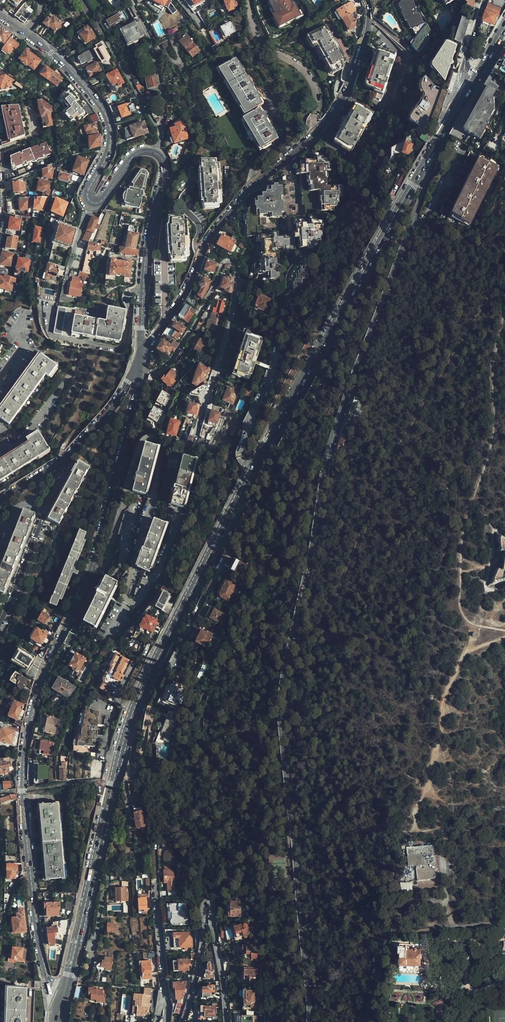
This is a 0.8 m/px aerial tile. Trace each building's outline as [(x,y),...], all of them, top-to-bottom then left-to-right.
[(22,0),(8,0),(7,2),(16,8),(22,0)] [(185,0),(192,9),(200,4),(199,4),(205,0),(185,0)] [(238,1),(238,0),(224,0),(227,11),(229,11),(229,12),(235,10),(234,8),(236,8),(236,5),(239,4),(238,1)] [(273,10),(288,0),(268,0),(273,10)] [(288,0),(273,10),(275,14),(273,15),(279,26),(299,16),(294,7),(295,7),(293,4),(292,4),(292,3),(290,4),(288,0)] [(400,2),(399,4),(401,8),(403,12),(401,12),(405,21),(407,20),(408,24),(410,29),(413,29),(416,36),(410,43),(415,50),(419,53),(423,50),(430,41),(429,40),(431,37),(432,35),(431,34),(432,33),(426,22),(424,23),(419,12),(418,13),(416,8),(417,8),(413,0),(404,0),(401,1),(400,2)] [(476,1),(471,0),(468,0),(467,1),(466,0),(465,3),(467,3),(466,6),(473,8),(476,1)] [(354,12),(355,11),(353,7),(353,6),(354,5),(354,4),(353,3),(353,2),(352,2),(351,2),(335,11),(341,20),(342,19),(354,12)] [(14,16),(24,24),(31,14),(25,10),(27,7),(24,4),(14,16)] [(501,9),(486,5),(484,11),(496,15),(499,16),(501,9)] [(496,15),(484,11),(481,22),(490,24),(493,25),(496,15)] [(354,12),(342,19),(348,31),(354,27),(356,20),(355,18),(357,16),(354,12)] [(116,25),(121,21),(116,16),(108,21),(108,23),(104,26),(107,30),(112,27),(113,29),(117,26),(116,25)] [(55,32),(61,24),(53,18),(51,21),(48,19),(43,25),(48,28),(48,27),(55,32)] [(462,44),(469,20),(461,18),(454,41),(462,44)] [(143,29),(138,20),(122,30),(130,44),(145,35),(143,29)] [(234,33),(230,24),(221,28),(220,27),(217,29),(223,40),(226,38),(226,37),(234,33)] [(346,62),(335,42),(334,43),(325,26),(307,36),(313,48),(317,46),(332,74),(343,68),(341,64),(346,62)] [(95,38),(88,27),(77,34),(85,45),(95,38)] [(10,36),(1,29),(0,31),(0,42),(4,45),(10,36)] [(195,53),(191,48),(194,46),(193,45),(193,44),(193,43),(192,42),(191,42),(190,42),(190,43),(190,44),(188,41),(187,42),(183,37),(175,44),(188,60),(195,53)] [(18,46),(10,39),(2,50),(9,55),(13,50),(12,49),(13,48),(15,50),(18,46)] [(165,50),(171,47),(168,42),(162,45),(165,50)] [(110,59),(101,43),(96,47),(97,49),(94,51),(99,61),(101,60),(103,63),(106,62),(107,62),(109,61),(109,59),(110,59)] [(211,47),(214,53),(220,49),(216,43),(211,47)] [(451,60),(455,47),(445,43),(432,64),(431,65),(431,66),(431,67),(431,68),(432,68),(432,69),(444,81),(449,64),(450,65),(452,60),(451,60)] [(40,61),(26,51),(19,59),(22,62),(22,63),(26,66),(27,65),(34,70),(40,61)] [(94,58),(90,51),(77,58),(81,65),(86,62),(87,63),(92,61),(91,59),(94,58)] [(381,95),(396,56),(380,51),(379,51),(378,51),(377,51),(377,52),(366,80),(366,81),(366,82),(366,83),(367,84),(367,85),(368,85),(372,87),(372,88),(372,89),(372,90),(373,91),(374,92),(375,92),(381,95)] [(265,105),(239,59),(220,70),(247,118),(243,120),(260,150),(279,140),(262,110),(253,115),(252,113),(265,105)] [(96,64),(81,72),(83,75),(87,73),(90,77),(101,71),(96,64)] [(393,108),(413,67),(405,64),(390,94),(391,94),(386,105),(393,108)] [(47,80),(52,72),(46,68),(40,75),(47,80)] [(111,86),(112,86),(116,84),(118,87),(123,84),(116,71),(106,76),(109,82),(108,82),(110,86),(111,85),(111,86)] [(62,79),(54,72),(48,81),(56,87),(62,79)] [(158,86),(155,73),(144,75),(147,89),(158,86)] [(6,75),(0,76),(0,90),(5,87),(6,90),(9,88),(11,84),(10,83),(14,81),(8,76),(7,77),(6,75)] [(95,77),(89,81),(89,82),(90,82),(90,83),(91,83),(91,84),(92,84),(92,85),(93,85),(98,82),(95,77)] [(420,136),(427,140),(433,130),(442,111),(442,110),(442,109),(443,108),(443,107),(443,106),(443,105),(444,104),(444,103),(444,102),(444,101),(445,100),(448,92),(445,90),(434,87),(424,79),(423,80),(421,85),(421,86),(421,87),(421,88),(421,89),(421,90),(421,91),(422,92),(423,93),(424,94),(409,119),(409,120),(410,120),(410,121),(411,121),(411,122),(412,122),(412,123),(413,123),(414,123),(420,127),(419,128),(419,129),(419,130),(419,131),(419,132),(419,133),(419,134),(420,136)] [(480,139),(492,116),(491,116),(494,110),(493,97),(496,90),(487,85),(462,129),(480,139)] [(87,115),(76,102),(78,100),(69,90),(60,98),(64,103),(63,104),(67,108),(61,113),(70,123),(75,119),(77,122),(80,119),(81,120),(87,115)] [(345,149),(339,159),(345,163),(376,106),(366,99),(362,106),(354,103),(334,142),(345,149)] [(52,113),(51,107),(42,101),(38,101),(39,106),(38,106),(38,110),(40,110),(43,128),(52,126),(50,116),(51,116),(51,113),(52,113)] [(351,108),(345,104),(340,110),(334,119),(340,124),(351,108)] [(130,114),(126,105),(117,108),(122,118),(130,114)] [(3,113),(9,141),(1,143),(2,146),(25,137),(18,106),(0,108),(0,114),(3,113)] [(96,113),(90,116),(93,123),(99,120),(96,113)] [(148,132),(150,132),(148,127),(147,128),(145,123),(126,129),(127,133),(125,133),(126,137),(125,138),(127,144),(143,138),(150,136),(148,132)] [(187,140),(182,123),(174,125),(175,128),(170,130),(172,138),(169,139),(170,143),(173,142),(173,143),(187,140)] [(88,138),(97,135),(96,129),(95,125),(85,127),(86,132),(87,132),(88,138)] [(100,146),(99,137),(89,138),(89,149),(100,146)] [(37,160),(42,159),(41,157),(46,155),(46,156),(49,155),(50,155),(49,151),(50,150),(50,149),(50,148),(50,147),(48,147),(47,146),(46,143),(42,145),(41,146),(41,147),(38,148),(37,146),(21,153),(22,154),(19,155),(17,154),(10,157),(10,166),(13,165),(13,167),(12,168),(11,169),(11,170),(13,171),(14,171),(15,170),(16,168),(22,165),(22,164),(26,163),(26,164),(35,161),(37,160)] [(408,156),(411,145),(405,143),(401,153),(408,156)] [(469,227),(498,166),(469,152),(439,212),(469,227)] [(83,175),(88,161),(78,158),(73,172),(83,175)] [(218,193),(213,164),(211,164),(210,159),(201,161),(202,166),(200,166),(205,195),(207,195),(207,200),(217,199),(216,193),(218,193)] [(322,235),(322,219),(315,219),(314,194),(319,194),(319,204),(321,204),(321,213),(329,213),(334,213),(334,209),(335,210),(337,208),(336,206),(338,206),(338,200),(343,200),(342,190),(333,190),(333,192),(330,193),(330,190),(326,190),(326,174),(331,174),(331,166),(327,166),(327,163),(323,163),(323,160),(318,160),(318,164),(311,165),(311,163),(304,163),(301,166),(301,171),(296,172),(296,177),(301,177),(302,200),(304,201),(304,218),(289,217),(289,219),(286,219),(287,238),(276,238),(276,234),(271,234),(271,237),(265,237),(265,236),(259,237),(259,227),(265,227),(265,219),(259,219),(258,216),(266,216),(266,214),(271,214),(271,218),(282,218),(282,188),(278,188),(278,186),(274,185),(274,188),(267,188),(267,192),(265,192),(265,194),(262,194),(262,198),(256,198),(256,201),(254,201),(254,205),(249,205),(249,208),(247,208),(247,213),(246,213),(246,221),(244,221),(244,225),(245,225),(245,237),(257,237),(257,242),(260,242),(260,254),(258,254),(258,261),(257,261),(257,265),(252,265),(252,274),(264,274),(264,276),(267,276),(267,280),(276,279),(276,274),(279,270),(280,271),(279,262),(276,262),(276,250),(280,250),(280,253),(293,253),(293,240),(297,240),(297,249),(305,249),(305,250),(311,250),(311,248),(315,248),(315,243),(319,243),(319,239),(321,239),(321,235),(322,235)] [(35,163),(35,161),(26,164),(26,163),(22,164),(22,165),(16,168),(16,170),(35,163)] [(51,166),(41,170),(42,178),(52,180),(54,169),(52,169),(51,166)] [(127,191),(125,204),(131,205),(130,208),(141,210),(144,190),(142,189),(142,187),(145,187),(147,176),(147,175),(147,174),(146,173),(146,172),(145,172),(145,171),(144,171),(143,171),(142,171),(141,171),(140,171),(140,172),(139,172),(139,173),(131,184),(132,185),(132,188),(133,188),(132,191),(127,191)] [(71,175),(59,172),(58,179),(69,181),(71,175)] [(43,195),(49,196),(51,183),(39,180),(38,191),(44,192),(43,195)] [(13,182),(9,184),(10,189),(14,189),(14,193),(19,192),(19,193),(23,193),(23,192),(25,192),(24,183),(20,183),(20,182),(14,182),(13,182)] [(34,198),(27,198),(19,198),(20,211),(28,210),(29,210),(28,206),(33,205),(34,201),(34,198)] [(37,201),(34,201),(33,205),(33,210),(42,211),(48,198),(37,198),(37,201)] [(62,217),(67,204),(56,199),(51,212),(62,217)] [(14,201),(6,201),(7,213),(15,214),(15,207),(14,206),(14,201)] [(9,229),(6,229),(5,233),(11,234),(12,230),(19,231),(21,218),(15,217),(15,218),(11,218),(9,229)] [(89,243),(96,228),(97,225),(99,220),(92,217),(82,241),(89,243),(89,244),(89,243)] [(191,247),(186,222),(185,222),(184,217),(174,218),(175,224),(173,224),(178,249),(179,249),(180,254),(190,252),(189,247),(191,247)] [(71,248),(77,231),(59,225),(54,242),(71,248)] [(126,248),(135,249),(138,233),(137,233),(137,230),(133,230),(133,227),(128,226),(127,233),(128,233),(126,248)] [(42,229),(36,228),(34,228),(32,242),(35,243),(40,244),(42,229)] [(231,252),(236,243),(221,234),(216,244),(231,252)] [(6,247),(3,246),(2,251),(9,252),(9,250),(16,251),(18,237),(11,236),(11,239),(7,239),(6,247)] [(103,244),(94,243),(89,243),(89,244),(89,243),(87,246),(86,250),(93,251),(93,250),(101,251),(103,244)] [(119,254),(137,256),(138,250),(135,249),(126,248),(122,247),(120,247),(119,254)] [(0,262),(0,265),(14,267),(15,263),(12,263),(13,255),(2,253),(0,262)] [(130,278),(132,261),(127,260),(126,262),(116,261),(116,259),(111,258),(109,276),(115,277),(115,275),(123,276),(123,278),(130,278)] [(28,272),(30,261),(19,259),(17,271),(28,272)] [(217,264),(207,259),(204,270),(214,273),(217,264)] [(52,264),(48,263),(46,274),(57,276),(57,272),(53,271),(53,269),(51,269),(52,264)] [(305,281),(305,273),(308,270),(305,267),(301,266),(301,271),(297,271),(297,276),(294,276),(295,281),(291,281),(291,284),(290,284),(290,295),(294,295),(298,288),(298,284),(299,284),(298,281),(305,281)] [(11,291),(12,286),(9,286),(10,281),(14,282),(15,278),(5,276),(4,278),(0,277),(0,278),(0,289),(11,291)] [(211,280),(201,276),(199,281),(202,283),(201,285),(201,288),(198,296),(202,299),(208,289),(211,280)] [(77,289),(78,284),(80,284),(80,279),(72,278),(71,283),(69,295),(80,297),(81,290),(77,289)] [(225,291),(232,294),(234,279),(230,278),(229,280),(224,278),(221,289),(225,290),(225,291)] [(267,313),(271,300),(258,296),(254,309),(267,313)] [(214,311),(222,314),(225,303),(219,301),(217,310),(214,309),(214,311)] [(61,335),(66,309),(58,307),(53,334),(61,335)] [(120,343),(126,311),(108,307),(106,322),(83,318),(83,312),(75,310),(71,337),(80,339),(80,336),(87,337),(88,336),(108,339),(108,341),(120,343)] [(194,314),(184,308),(180,315),(179,315),(178,316),(178,319),(180,319),(188,324),(194,314)] [(216,332),(222,314),(214,311),(213,313),(212,313),(209,321),(207,329),(216,332)] [(185,328),(176,322),(172,328),(182,333),(185,328)] [(249,380),(261,340),(246,335),(233,376),(249,380)] [(205,349),(207,346),(204,344),(204,342),(200,340),(194,350),(203,355),(206,350),(205,349)] [(167,356),(173,347),(162,341),(156,350),(167,356)] [(46,376),(50,378),(58,368),(41,355),(0,409),(0,418),(9,425),(46,376)] [(205,382),(209,367),(200,363),(193,384),(197,386),(202,383),(205,382)] [(170,388),(173,389),(182,379),(175,374),(175,373),(171,370),(163,382),(170,388)] [(190,394),(189,396),(198,398),(198,397),(198,396),(199,395),(199,394),(200,394),(200,393),(205,391),(207,384),(206,384),(190,394)] [(232,406),(238,393),(227,389),(221,402),(232,406)] [(154,404),(158,407),(160,404),(165,406),(168,401),(169,401),(171,396),(162,391),(154,404)] [(195,415),(197,405),(189,403),(187,412),(195,415)] [(161,416),(163,412),(153,407),(146,420),(150,422),(152,419),(157,422),(160,415),(161,416)] [(216,424),(219,413),(212,411),(208,424),(212,425),(212,423),(216,424)] [(176,435),(178,422),(170,420),(167,433),(176,435)] [(49,451),(38,434),(27,440),(29,444),(0,463),(0,482),(49,451)] [(340,438),(336,451),(342,453),(347,441),(340,438)] [(145,494),(157,446),(144,443),(132,491),(145,494)] [(183,507),(195,459),(183,456),(170,504),(183,507)] [(65,514),(73,499),(72,498),(74,495),(75,495),(83,480),(82,480),(84,476),(86,477),(90,469),(78,463),(48,520),(59,526),(63,518),(62,517),(64,514),(65,514)] [(35,515),(23,510),(0,568),(0,593),(3,594),(35,515)] [(148,571),(166,524),(153,519),(136,566),(148,571)] [(69,578),(71,573),(72,573),(74,569),(73,569),(75,564),(76,565),(77,561),(82,546),(83,546),(85,544),(84,543),(84,542),(83,541),(86,534),(80,532),(65,568),(50,604),(56,606),(59,599),(60,600),(61,598),(62,598),(63,596),(62,596),(68,581),(69,581),(70,578),(69,578)] [(498,535),(499,550),(504,551),(502,571),(496,570),(490,584),(504,582),(504,539),(498,535)] [(247,569),(245,568),(246,566),(236,561),(231,571),(241,576),(242,573),(245,574),(247,569)] [(96,628),(117,582),(105,577),(83,622),(96,628)] [(228,601),(236,585),(227,580),(219,597),(228,601)] [(163,610),(170,595),(163,591),(155,607),(163,610)] [(204,607),(199,617),(203,619),(204,618),(205,616),(208,610),(204,607)] [(213,609),(208,618),(220,624),(225,615),(213,609)] [(47,621),(49,617),(42,612),(37,621),(44,625),(47,621)] [(161,628),(158,626),(157,628),(154,627),(155,625),(157,621),(145,616),(140,627),(158,635),(161,628)] [(207,646),(214,631),(205,626),(202,632),(201,631),(196,642),(201,645),(202,644),(207,646)] [(44,642),(47,636),(36,630),(30,640),(41,647),(44,642)] [(192,630),(189,636),(195,640),(198,633),(192,630)] [(76,636),(69,632),(63,643),(70,647),(76,636)] [(99,647),(97,652),(105,656),(108,651),(99,647)] [(20,672),(26,675),(32,665),(38,656),(32,652),(31,655),(21,649),(13,663),(22,669),(20,672)] [(121,673),(128,660),(114,653),(97,687),(114,696),(124,675),(121,673)] [(79,670),(85,659),(76,654),(70,666),(79,670)] [(125,688),(130,690),(133,683),(133,682),(134,682),(134,681),(134,680),(135,679),(135,678),(136,677),(136,676),(137,675),(137,674),(138,673),(138,672),(139,671),(140,670),(140,669),(140,668),(141,667),(141,666),(142,665),(136,662),(125,688)] [(25,685),(27,681),(15,673),(10,681),(18,687),(18,688),(23,691),(25,688),(26,686),(25,685)] [(76,692),(78,688),(58,678),(53,689),(71,698),(74,691),(76,692)] [(183,696),(184,693),(185,694),(187,688),(177,684),(176,686),(171,684),(171,686),(170,686),(170,687),(169,687),(169,688),(169,689),(168,690),(168,691),(168,692),(168,693),(171,694),(168,702),(175,704),(176,702),(185,705),(188,698),(183,696)] [(21,727),(22,722),(18,720),(19,716),(22,717),(23,712),(21,711),(22,708),(23,706),(14,701),(8,716),(9,717),(16,720),(14,723),(21,727)] [(171,737),(184,708),(179,706),(176,712),(174,710),(173,713),(170,712),(161,733),(171,737)] [(98,712),(82,710),(81,721),(79,721),(78,728),(80,728),(80,735),(76,734),(76,735),(75,742),(76,742),(75,751),(85,752),(85,748),(92,749),(92,746),(94,746),(95,740),(96,735),(97,735),(98,726),(97,726),(97,724),(98,712)] [(55,733),(58,719),(54,718),(54,717),(40,715),(38,726),(46,727),(45,732),(55,733)] [(16,732),(7,730),(8,725),(0,723),(0,742),(12,745),(14,739),(16,732)] [(52,756),(53,743),(41,741),(40,751),(44,751),(44,755),(52,756)] [(5,774),(10,773),(9,768),(8,763),(11,762),(10,758),(0,760),(0,775),(3,774),(5,774)] [(97,771),(98,761),(91,760),(90,771),(97,771)] [(38,765),(38,779),(49,779),(49,765),(38,765)] [(59,772),(60,779),(61,781),(68,780),(66,767),(59,769),(59,772)] [(10,794),(10,795),(3,799),(3,798),(0,799),(0,803),(1,804),(11,799),(11,800),(16,799),(17,799),(17,794),(10,794)] [(64,878),(59,803),(40,805),(46,880),(64,878)] [(136,829),(147,828),(144,805),(133,807),(136,829)] [(183,860),(183,857),(182,854),(181,851),(179,849),(177,848),(174,847),(171,847),(171,843),(160,843),(160,846),(167,846),(167,849),(165,851),(164,853),(163,855),(163,858),(163,860),(164,862),(165,865),(167,866),(170,867),(172,868),(175,867),(177,866),(180,865),(182,862),(183,860)] [(432,849),(407,851),(409,865),(414,865),(416,880),(434,878),(433,863),(434,863),(432,849)] [(18,869),(18,865),(7,864),(7,871),(8,871),(8,879),(16,879),(16,874),(18,874),(18,869)] [(175,892),(174,870),(166,871),(164,871),(164,883),(167,883),(167,892),(175,892)] [(413,890),(413,882),(401,882),(402,890),(413,890)] [(126,888),(115,888),(115,893),(115,896),(115,902),(126,901),(126,899),(128,899),(128,888),(126,888)] [(146,898),(146,894),(140,895),(140,898),(138,898),(139,909),(142,909),(143,911),(148,911),(147,898),(146,898)] [(239,916),(240,903),(234,903),(234,899),(228,899),(228,910),(227,910),(226,911),(226,912),(226,913),(226,914),(227,915),(229,916),(239,916)] [(58,916),(59,909),(60,910),(60,902),(45,903),(45,916),(58,916)] [(161,912),(162,922),(167,921),(167,922),(168,922),(168,923),(169,924),(169,925),(170,926),(187,925),(187,919),(186,919),(185,904),(165,905),(166,911),(161,912)] [(25,922),(24,909),(19,910),(19,914),(17,914),(17,917),(12,918),(14,933),(26,932),(25,922)] [(116,932),(116,925),(112,924),(112,923),(107,922),(107,932),(116,932)] [(244,936),(244,930),(242,930),(242,926),(235,925),(234,925),(234,924),(233,924),(232,924),(231,924),(229,924),(229,936),(244,936)] [(55,944),(54,933),(58,933),(58,926),(47,927),(48,945),(55,944)] [(193,947),(192,933),(173,934),(173,948),(193,947)] [(400,953),(400,964),(407,964),(407,965),(409,967),(412,967),(414,965),(415,965),(415,964),(421,964),(421,949),(410,949),(410,946),(407,946),(407,943),(398,943),(398,953),(400,953)] [(258,954),(258,946),(246,946),(246,959),(254,959),(254,954),(258,954)] [(23,954),(23,948),(13,947),(12,959),(16,960),(17,959),(22,960),(23,954)] [(112,969),(114,957),(108,956),(106,956),(106,957),(104,959),(103,962),(102,962),(98,964),(98,965),(97,966),(98,966),(98,967),(99,967),(99,968),(100,968),(104,968),(105,967),(106,967),(106,969),(112,969)] [(150,978),(150,960),(141,960),(141,978),(150,978)] [(187,971),(187,960),(173,960),(173,971),(187,971)] [(214,978),(214,970),(212,970),(211,965),(211,963),(210,962),(209,961),(208,961),(207,962),(206,962),(206,963),(206,964),(206,971),(205,971),(205,974),(204,974),(204,979),(214,978)] [(407,964),(400,964),(400,972),(420,972),(421,964),(415,964),(415,965),(414,965),(412,967),(409,967),(407,965),(407,964)] [(257,979),(257,968),(245,968),(244,982),(250,982),(250,979),(257,979)] [(84,987),(76,986),(73,999),(82,1000),(84,987)] [(200,986),(200,998),(213,998),(213,993),(215,993),(214,986),(200,986)] [(26,988),(6,987),(5,1021),(25,1021),(26,988)] [(105,1002),(105,994),(104,994),(103,990),(97,990),(96,988),(89,988),(89,994),(91,994),(91,999),(96,999),(97,1002),(105,1002)] [(170,999),(171,1001),(176,999),(175,994),(174,994),(172,989),(168,990),(168,991),(169,992),(169,993),(169,994),(169,995),(169,996),(169,997),(170,997),(170,998),(170,999)] [(257,1002),(257,991),(244,990),(243,1007),(257,1007),(257,1002)] [(148,1004),(150,1004),(151,995),(145,995),(144,994),(135,993),(134,1000),(136,1000),(136,1005),(138,1007),(138,1012),(143,1013),(143,1014),(147,1015),(148,1009),(148,1004)] [(136,1000),(134,1000),(133,1015),(138,1016),(143,1015),(143,1014),(143,1013),(138,1012),(138,1007),(136,1005),(136,1000)] [(173,1012),(182,1014),(186,1003),(177,1001),(173,1012)] [(216,1017),(216,1007),(201,1006),(201,1017),(216,1017)]
